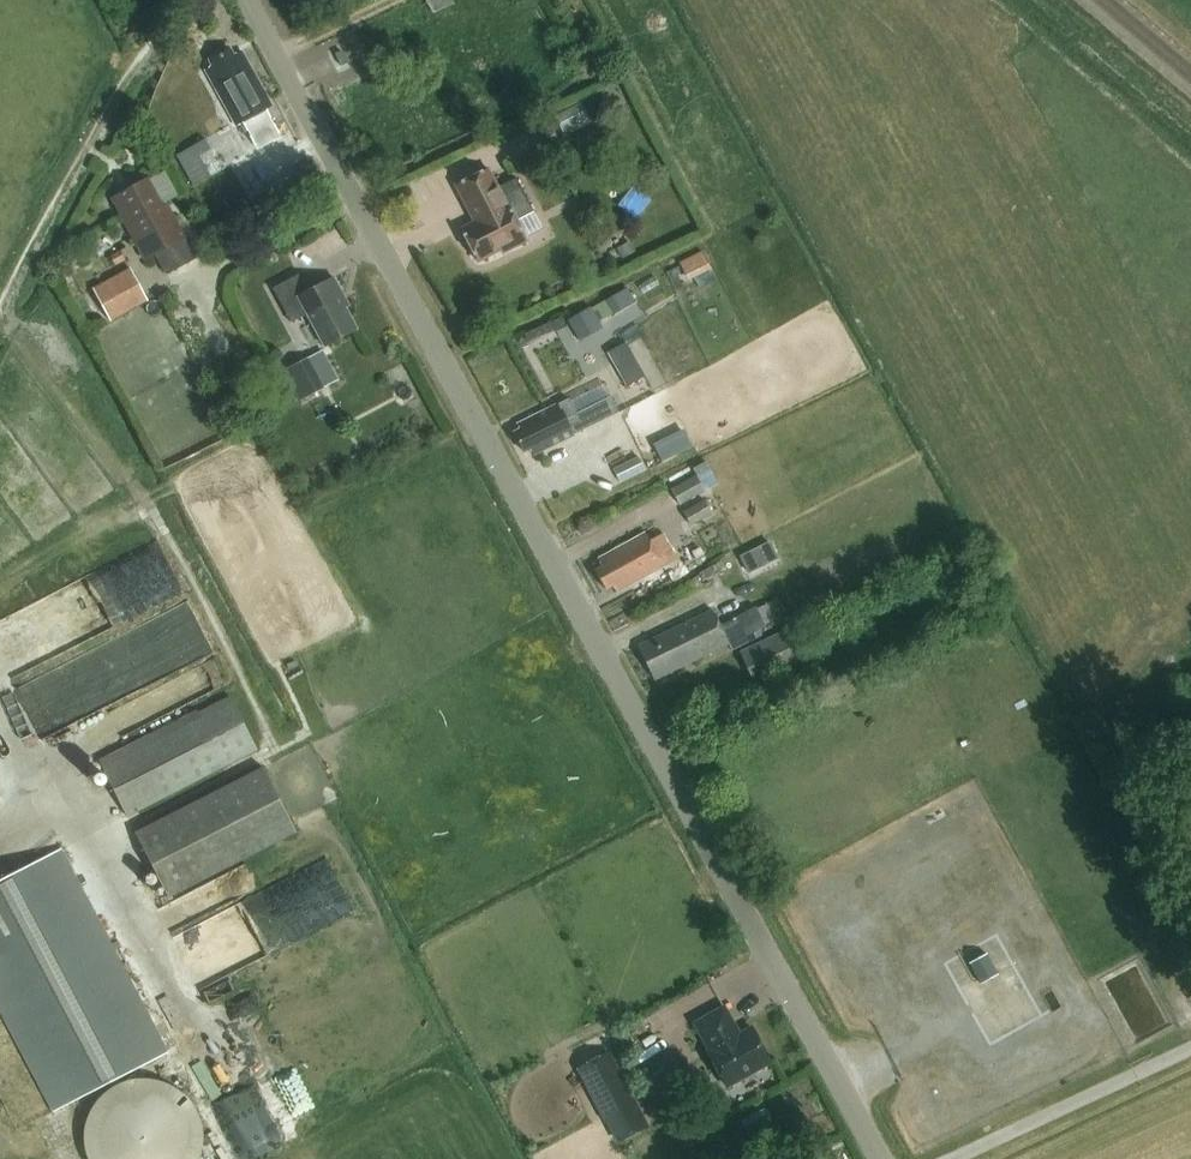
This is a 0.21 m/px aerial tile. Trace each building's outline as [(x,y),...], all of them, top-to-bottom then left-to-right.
[(239,57),(236,52),(216,63),(219,69),(212,73),(242,126),(246,124),(259,148),(282,136),(269,112),(276,107),(246,53),(239,57)] [(577,104),(554,117),(563,133),(586,120),(577,104)] [(534,214),(517,180),(503,187),(493,166),(458,183),(468,205),(478,223),(462,231),(478,263),(502,251),(504,255),(527,242),(517,222),(534,214)] [(149,180),(114,199),(146,261),(156,256),(166,275),(196,259),(186,240),(167,203),(162,205),(149,180)] [(630,242),(617,249),(623,259),(635,251),(630,242)] [(120,251),(110,256),(116,266),(126,261),(120,251)] [(703,253),(681,264),(688,278),(710,267),(703,253)] [(148,304),(130,271),(93,292),(111,325),(148,304)] [(212,300),(224,300),(224,277),(212,277),(212,300)] [(343,299),(333,282),(307,296),(298,279),(272,293),(291,327),(307,319),(325,351),(357,334),(339,301),(343,299)] [(627,288),(606,301),(614,315),(635,303),(627,288)] [(591,308),(568,321),(579,339),(601,326),(591,308)] [(564,317),(553,321),(558,331),(568,327),(564,317)] [(626,343),(608,354),(627,387),(645,376),(626,343)] [(300,404),(325,391),(309,361),(284,374),(300,404)] [(569,401),(559,406),(573,434),(616,412),(610,399),(577,416),(569,401)] [(521,429),(517,432),(527,451),(533,447),(536,453),(573,434),(559,406),(520,426),(521,429)] [(698,475),(672,489),(680,505),(706,490),(698,475)] [(707,500),(686,511),(693,524),(714,512),(707,500)] [(667,563),(678,557),(667,538),(655,544),(651,537),(603,563),(606,570),(600,573),(611,594),(618,591),(621,597),(670,570),(667,563)] [(770,542),(740,557),(749,575),(779,560),(770,542)] [(700,547),(692,552),(696,559),(704,555),(700,547)] [(781,616),(774,603),(757,612),(755,609),(738,618),(739,619),(721,628),(712,611),(640,647),(656,680),(730,643),(734,649),(759,637),(756,631),(764,627),(763,625),(767,623),(772,632),(783,627),(778,617),(781,616)] [(757,686),(805,663),(789,632),(742,655),(757,686)] [(126,814),(257,746),(232,699),(102,766),(126,814)] [(135,833),(139,841),(169,900),(297,834),(263,768),(135,833)] [(56,1112),(166,1054),(62,854),(0,886),(0,1005),(56,1112)] [(985,955),(971,963),(982,981),(995,973),(985,955)] [(737,1038),(731,1026),(733,1025),(724,1010),(696,1025),(711,1053),(708,1054),(727,1087),(771,1063),(753,1030),(737,1038)] [(571,1069),(604,1130),(638,1113),(605,1051),(571,1069)] [(131,1079),(122,1082),(113,1086),(105,1091),(97,1098),(91,1106),(87,1115),(84,1125),(83,1135),(83,1145),(85,1154),(87,1158),(196,1158),(198,1156),(200,1146),(200,1136),(199,1126),(196,1116),(192,1107),(186,1099),(179,1092),(170,1086),(161,1082),(152,1079),(141,1078),(131,1079)]
